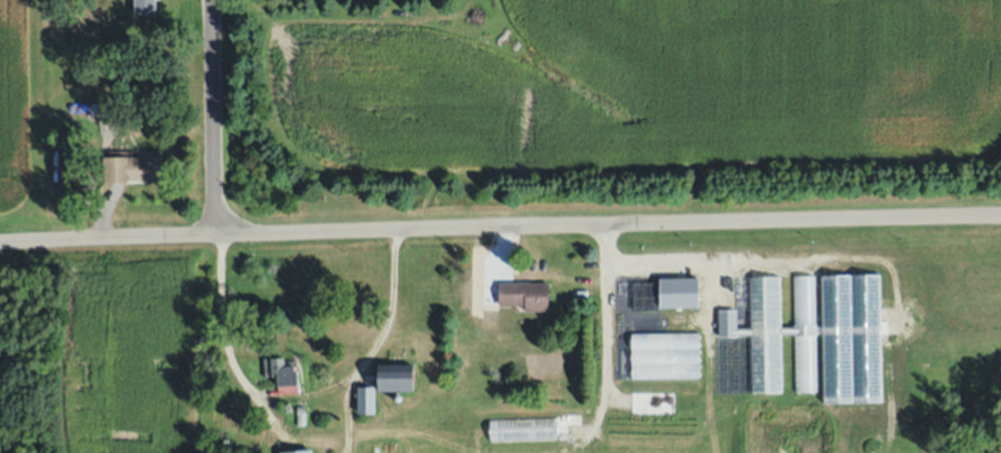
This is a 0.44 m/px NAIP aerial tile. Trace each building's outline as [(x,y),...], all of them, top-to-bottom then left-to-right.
[(134,14),(134,0),(156,0),(156,14),(134,14)] [(121,121),(97,121),(97,103),(121,102),(121,121)] [(128,183),(104,183),(103,158),(143,157),(143,151),(159,151),(160,179),(128,180),(128,183)] [(816,392),(813,276),(792,277),(793,328),(780,328),(779,277),(748,278),(749,308),(737,308),(737,311),(717,311),(718,337),(750,337),(751,394),(781,393),(780,335),(793,335),(794,393),(816,392)] [(659,279),(659,309),(698,308),(698,278),(659,279)] [(500,283),(550,283),(549,312),(526,312),(526,306),(499,306),(500,283)] [(699,378),(698,334),(630,335),(631,380),(699,378)] [(285,358),(286,368),(296,367),(297,372),(299,372),(300,386),(298,386),(299,394),(279,395),(279,388),(278,377),(266,378),(264,360),(285,358)] [(415,364),(415,393),(399,392),(399,395),(400,395),(400,396),(401,396),(401,397),(401,398),(401,399),(401,400),(400,401),(399,401),(399,402),(398,402),(397,402),(396,402),(396,401),(395,401),(395,400),(394,400),(394,399),(394,398),(394,397),(395,396),(395,395),(396,395),(396,392),(379,392),(379,364),(415,364)] [(571,387),(579,386),(580,397),(572,398),(571,387)] [(356,388),(357,415),(374,415),(374,388),(356,388)] [(487,421),(557,418),(558,439),(488,442),(487,421)]
